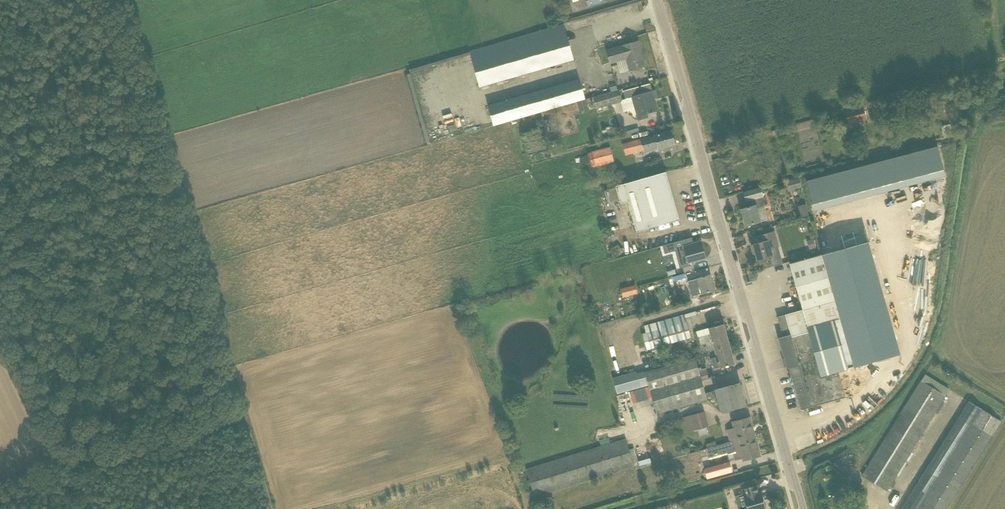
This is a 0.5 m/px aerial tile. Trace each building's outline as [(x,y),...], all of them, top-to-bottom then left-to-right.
[(624,46),(607,51),(610,63),(627,58),(630,70),(645,66),(638,42),(623,46),(624,46)] [(494,126),(556,108),(550,88),(488,106),(494,126)] [(597,109),(622,102),(619,90),(594,97),(597,109)] [(632,97),(639,120),(647,117),(646,113),(651,112),(651,113),(653,112),(658,110),(654,98),(656,98),(654,91),(632,97)] [(577,103),(580,112),(589,109),(586,100),(577,103)] [(659,149),(675,145),(671,131),(641,139),(644,150),(644,152),(658,148),(659,149)] [(626,155),(644,150),(641,139),(623,144),(626,155)] [(610,147),(587,153),(591,168),(614,162),(610,147)] [(935,147),(807,181),(813,204),(941,170),(935,147)] [(678,219),(665,173),(616,187),(621,203),(629,201),(637,231),(678,219)] [(761,188),(744,192),(746,201),(747,201),(749,207),(741,210),(746,226),(760,222),(756,209),(766,206),(761,188)] [(774,231),(759,236),(762,236),(764,242),(751,245),(754,254),(756,253),(758,260),(773,256),(771,249),(778,246),(774,231)] [(898,302),(880,238),(790,264),(803,310),(792,313),(793,318),(786,320),(785,315),(777,317),(783,337),(778,338),(784,359),(788,358),(790,366),(786,367),(787,369),(790,368),(801,410),(845,397),(838,372),(900,354),(891,321),(917,314),(912,298),(898,302)] [(814,238),(807,240),(812,257),(819,255),(814,238)] [(689,262),(705,258),(702,244),(697,246),(697,243),(684,246),(685,247),(675,249),(674,245),(665,248),(668,259),(682,255),(684,263),(689,262)] [(695,296),(714,291),(710,275),(691,281),(695,296)] [(637,292),(635,285),(621,289),(623,296),(637,292)] [(690,338),(685,322),(646,333),(650,349),(690,338)] [(727,337),(724,324),(709,328),(710,334),(698,337),(701,346),(706,344),(709,356),(717,354),(717,356),(731,352),(727,337)] [(731,352),(717,356),(717,354),(709,356),(713,370),(735,364),(731,352)] [(645,373),(657,413),(707,399),(721,413),(747,406),(740,383),(715,390),(715,391),(705,393),(695,358),(645,373)] [(636,372),(613,378),(617,394),(640,387),(636,372)] [(862,476),(887,491),(949,390),(925,376),(862,476)] [(1001,421),(982,409),(969,401),(901,508),(946,508),(1001,421)] [(704,412),(692,415),(696,429),(708,426),(704,412)] [(744,460),(760,456),(750,418),(733,422),(735,428),(727,430),(734,457),(742,455),(744,460)] [(634,448),(629,450),(626,439),(526,470),(535,496),(634,466),(633,463),(638,462),(634,448)] [(729,461),(705,468),(708,478),(732,471),(729,461)] [(766,508),(762,494),(760,494),(758,485),(742,489),(745,499),(747,508),(744,508),(765,508),(766,508)]
